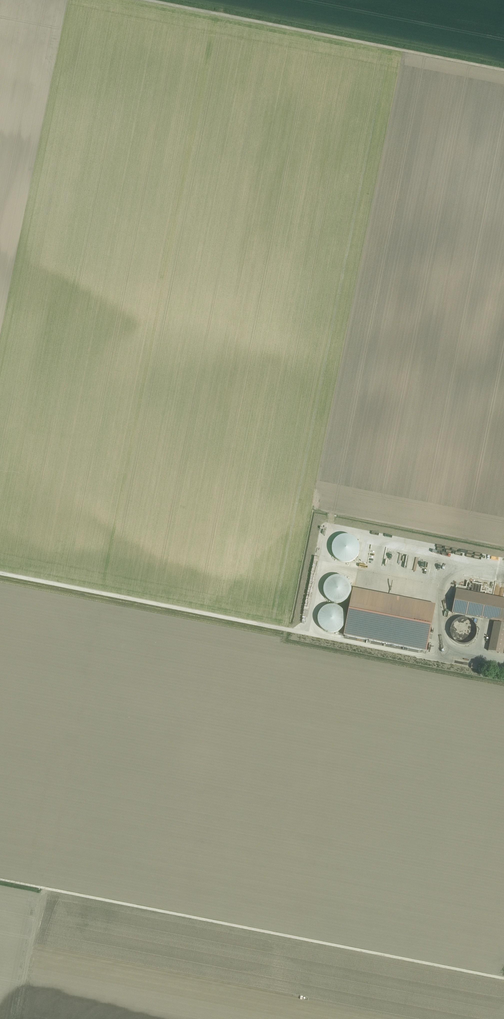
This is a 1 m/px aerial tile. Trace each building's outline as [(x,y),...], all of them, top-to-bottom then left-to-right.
[(457,589),(453,613),(501,622),(503,622),(503,599),(457,589)] [(351,604),(345,635),(425,651),(431,620),(351,604)] [(488,651),(503,654),(503,648),(503,624),(494,622),(488,651)] [(468,641),(471,627),(464,626),(464,628),(448,625),(446,637),(468,641)]
